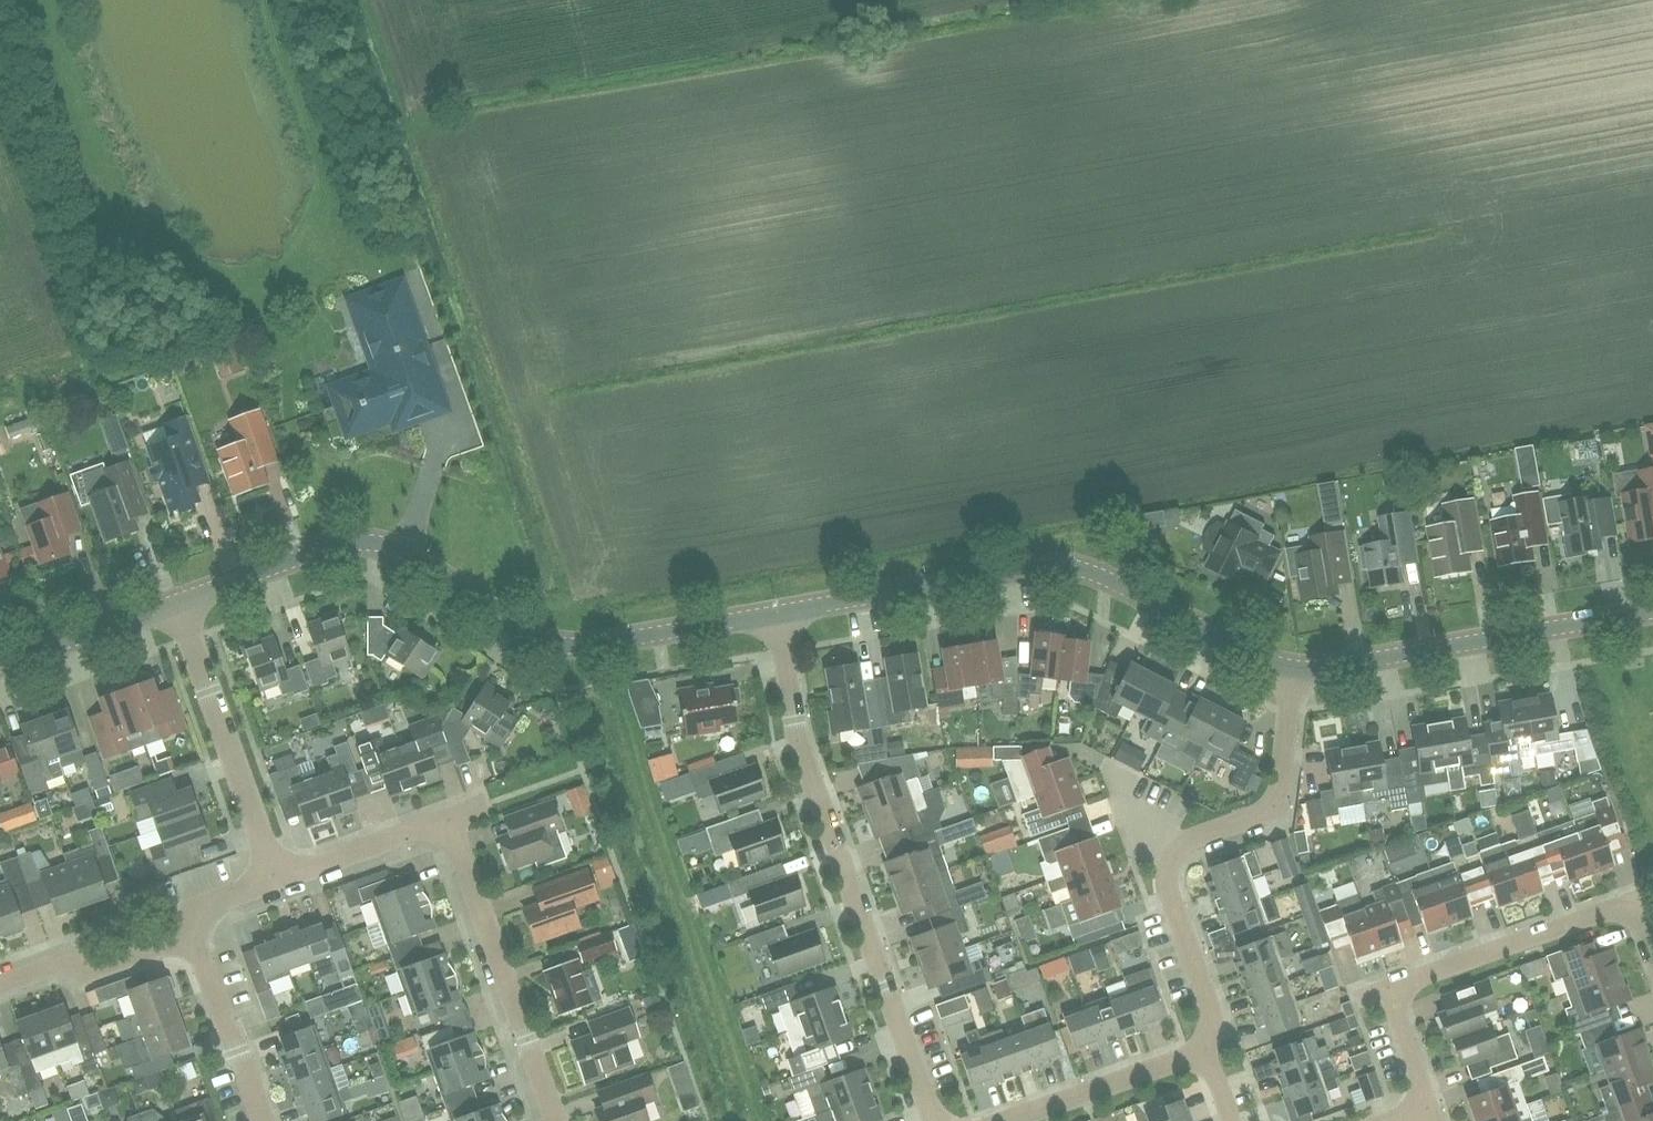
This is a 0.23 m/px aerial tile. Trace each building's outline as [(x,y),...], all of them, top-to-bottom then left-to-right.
[(395,428),(448,409),(402,281),(349,299),(373,367),(337,381),(334,371),(313,378),(324,409),(337,405),(348,435),(392,419),(395,428)] [(232,420),(240,443),(220,450),(236,494),(267,483),(261,467),(277,461),(270,441),(259,410),(232,420)] [(43,427),(39,415),(5,427),(9,439),(43,427)] [(197,506),(199,497),(195,486),(209,481),(186,416),(170,422),(175,436),(147,447),(155,467),(151,469),(155,481),(159,480),(169,508),(177,513),(183,513),(192,510),(197,506)] [(48,431),(38,435),(43,450),(54,446),(48,431)] [(94,502),(107,540),(137,529),(133,519),(148,513),(129,461),(106,470),(103,463),(70,475),(81,507),(94,502)] [(1616,475),(1620,499),(1625,498),(1633,542),(1652,539),(1652,469),(1640,471),(1616,475)] [(1517,504),(1492,509),(1502,565),(1534,560),(1531,547),(1547,544),(1538,492),(1516,496),(1517,504)] [(67,493),(38,503),(44,520),(27,526),(41,563),(70,553),(64,535),(80,529),(67,493)] [(1572,501),(1561,503),(1568,544),(1564,545),(1567,558),(1588,554),(1587,550),(1603,548),(1601,538),(1617,535),(1611,498),(1595,501),(1594,497),(1572,501)] [(1450,524),(1431,528),(1439,576),(1471,571),(1468,554),(1481,551),(1472,500),(1447,505),(1450,524)] [(1280,553),(1269,547),(1275,535),(1262,529),(1265,524),(1237,510),(1230,522),(1228,527),(1218,522),(1215,524),(1212,526),(1209,530),(1207,535),(1206,539),(1205,544),(1205,549),(1214,554),(1208,566),(1237,580),(1244,567),(1267,578),(1280,553)] [(1419,563),(1411,512),(1380,517),(1385,542),(1359,546),(1363,569),(1371,568),(1374,587),(1405,582),(1402,566),(1419,563)] [(1352,581),(1348,560),(1343,532),(1312,537),(1313,545),(1286,549),(1291,577),(1300,576),(1304,599),(1339,593),(1337,583),(1352,581)] [(10,575),(3,555),(1,556),(0,554),(0,578),(10,575)] [(308,625),(320,657),(305,663),(314,688),(329,682),(328,679),(338,675),(333,663),(351,657),(336,615),(308,625)] [(386,654),(422,677),(438,652),(401,628),(398,634),(384,624),(384,616),(368,616),(368,655),(373,655),(382,661),(386,654)] [(1017,697),(1029,699),(1030,694),(1041,695),(1043,678),(1058,679),(1063,637),(1061,636),(1061,632),(1039,629),(1038,634),(1036,634),(1032,675),(1017,673),(1017,684),(1017,697)] [(246,647),(261,689),(278,683),(283,695),(293,692),(294,695),(309,689),(301,664),(285,669),(274,637),(246,647)] [(1071,681),(1070,695),(1075,701),(1082,702),(1081,704),(1094,706),(1103,682),(1105,676),(1085,674),(1089,643),(1084,642),(1083,639),(1074,638),(1072,641),(1063,640),(1063,637),(1058,679),(1071,681)] [(976,685),(991,683),(994,700),(1003,698),(1003,715),(1017,715),(1017,697),(1017,684),(1003,684),(996,641),(989,642),(986,639),(977,641),(975,644),(969,645),(976,685)] [(946,666),(932,669),(939,709),(964,704),(961,688),(976,685),(969,645),(963,646),(960,644),(951,645),(949,649),(943,650),(946,666)] [(893,696),(878,698),(883,727),(910,722),(908,709),(924,706),(915,655),(887,660),(893,696)] [(1123,705),(1135,711),(1153,675),(1131,664),(1118,689),(1103,682),(1094,706),(1094,707),(1116,718),(1123,705)] [(855,731),(883,727),(878,698),(863,701),(856,665),(828,670),(836,712),(832,713),(831,711),(830,711),(834,732),(835,732),(835,730),(855,727),(855,731)] [(1135,711),(1147,718),(1141,731),(1162,742),(1175,719),(1186,695),(1175,689),(1176,687),(1153,675),(1135,711)] [(156,725),(160,738),(185,729),(178,708),(171,688),(156,694),(151,680),(145,682),(141,680),(133,683),(131,687),(126,689),(141,730),(156,725)] [(472,727),(487,737),(502,746),(519,719),(505,709),(512,700),(487,684),(466,715),(453,707),(442,725),(446,736),(454,759),(456,766),(471,761),(464,740),(472,727)] [(733,689),(733,686),(698,693),(697,687),(679,690),(687,735),(704,732),(703,727),(739,721),(736,704),(741,703),(738,688),(733,689)] [(91,716),(106,758),(131,749),(126,736),(141,730),(126,689),(120,691),(116,689),(108,692),(107,696),(101,698),(106,712),(91,716)] [(1572,733),(1558,736),(1551,695),(1524,699),(1534,756),(1560,752),(1560,751),(1574,749),(1577,762),(1597,759),(1587,729),(1572,733)] [(1184,754),(1197,760),(1222,711),(1199,699),(1198,701),(1186,725),(1175,719),(1162,742),(1171,747),(1184,754)] [(1493,775),(1510,772),(1509,763),(1520,761),(1519,759),(1534,756),(1524,699),(1498,704),(1501,721),(1490,723),(1490,721),(1483,722),(1489,753),(1494,784),(1493,775)] [(657,706),(634,710),(641,728),(642,728),(659,725),(660,725),(657,706)] [(85,757),(84,756),(68,710),(45,718),(62,768),(74,763),(75,767),(86,763),(84,758),(85,757)] [(1232,747),(1235,741),(1245,722),(1222,711),(1197,760),(1195,764),(1211,772),(1218,758),(1238,769),(1230,785),(1243,791),(1245,787),(1252,774),(1259,761),(1236,749),(1232,747)] [(24,734),(10,740),(31,796),(48,789),(46,782),(65,775),(62,768),(45,718),(42,719),(40,715),(38,714),(24,719),(23,721),(24,725),(21,726),(24,734)] [(415,739),(400,745),(415,786),(440,777),(436,765),(454,759),(446,736),(442,725),(441,726),(438,717),(421,723),(410,727),(415,739)] [(1494,784),(1489,753),(1471,756),(1465,719),(1439,723),(1449,780),(1479,775),(1481,786),(1494,784)] [(1403,774),(1403,777),(1386,780),(1379,743),(1353,747),(1363,804),(1389,800),(1390,811),(1408,808),(1408,805),(1421,802),(1418,787),(1448,781),(1448,780),(1449,780),(1439,723),(1412,728),(1420,771),(1403,774)] [(385,750),(381,737),(371,741),(370,738),(357,743),(366,768),(362,769),(370,793),(387,787),(390,795),(415,786),(400,745),(385,750)] [(331,769),(317,775),(332,816),(357,807),(345,775),(358,770),(347,741),(334,746),(337,753),(327,757),(331,769)] [(19,772),(9,745),(0,749),(0,779),(19,772)] [(1017,802),(1035,795),(1077,780),(1069,757),(1055,762),(1049,745),(1022,756),(1022,760),(1002,760),(1017,802)] [(993,746),(993,760),(1002,760),(1022,760),(1022,756),(1022,746),(993,746)] [(1353,747),(1327,752),(1333,789),(1320,792),(1321,799),(1306,802),(1311,830),(1327,827),(1325,818),(1339,815),(1338,809),(1363,804),(1353,747)] [(86,763),(96,790),(109,785),(97,751),(84,756),(85,757),(84,758),(86,763)] [(682,753),(659,758),(664,782),(687,777),(682,753)] [(858,787),(867,813),(921,793),(917,778),(921,776),(913,754),(879,760),(885,778),(858,787)] [(718,761),(689,772),(698,799),(714,794),(720,811),(765,795),(761,781),(764,780),(759,767),(756,768),(755,765),(723,776),(718,761)] [(332,816),(317,775),(302,780),(296,764),(269,774),(278,799),(295,793),(307,825),(332,816)] [(153,814),(158,829),(200,814),(191,789),(177,794),(172,779),(131,794),(140,819),(153,814)] [(1085,803),(1077,780),(1035,795),(1039,808),(1023,814),(1031,837),(1063,825),(1058,813),(1085,803)] [(567,791),(576,818),(592,812),(583,785),(567,791)] [(968,788),(952,795),(958,810),(974,804),(968,788)] [(934,831),(926,807),(921,793),(867,813),(876,838),(903,828),(908,841),(934,831)] [(1625,851),(1606,797),(1592,802),(1595,812),(1572,821),(1592,874),(1615,866),(1611,856),(1625,851)] [(510,868),(534,859),(537,868),(567,857),(557,832),(563,830),(553,802),(504,819),(509,835),(499,838),(510,868)] [(31,807),(0,818),(0,823),(3,831),(36,819),(32,806),(31,807)] [(208,839),(200,814),(158,829),(163,844),(151,848),(159,873),(201,859),(195,844),(208,839)] [(738,816),(706,828),(716,855),(734,849),(740,866),(785,850),(780,836),(783,835),(779,822),(775,823),(774,820),(743,831),(738,816)] [(1537,833),(1546,860),(1559,855),(1564,871),(1568,882),(1592,874),(1572,821),(1537,833)] [(111,853),(101,826),(88,831),(92,843),(64,853),(82,905),(107,896),(93,856),(97,854),(98,857),(111,853)] [(1097,836),(1070,846),(1064,829),(1037,839),(1046,862),(1051,864),(1058,862),(1063,875),(1105,860),(1097,836)] [(1308,852),(1305,830),(1293,832),(1297,854),(1308,852)] [(885,862),(894,888),(936,873),(947,869),(948,869),(934,831),(908,841),(912,853),(885,862)] [(1022,831),(991,841),(996,858),(1027,848),(1022,831)] [(1537,833),(1500,846),(1504,857),(1506,857),(1521,900),(1544,891),(1540,880),(1564,871),(1559,855),(1546,860),(1537,833)] [(1271,843),(1280,868),(1295,863),(1286,838),(1271,843)] [(1504,857),(1500,846),(1466,858),(1464,853),(1475,885),(1482,903),(1494,899),(1497,908),(1520,900),(1506,857),(1504,857)] [(28,883),(40,878),(30,851),(18,856),(28,883)] [(82,905),(64,853),(67,864),(43,873),(58,914),(82,905)] [(1464,853),(1451,858),(1453,862),(1430,870),(1434,882),(1450,925),(1473,916),(1470,907),(1482,903),(1475,885),(1464,853)] [(15,887),(28,883),(18,856),(5,860),(15,887)] [(1244,856),(1209,868),(1214,880),(1206,883),(1210,893),(1252,878),(1244,856)] [(1063,875),(1046,881),(1051,893),(1067,887),(1072,899),(1114,884),(1105,860),(1063,875)] [(1299,873),(1295,863),(1280,868),(1284,879),(1299,873)] [(525,908),(537,942),(579,926),(571,903),(596,894),(587,869),(556,881),(532,889),(537,904),(525,908)] [(947,869),(936,873),(894,888),(903,913),(911,910),(915,923),(934,916),(961,906),(952,882),(947,869)] [(1430,870),(1395,883),(1404,910),(1417,906),(1426,933),(1450,925),(1434,882),(1430,870)] [(757,872),(728,882),(733,897),(749,891),(760,921),(805,905),(800,891),(803,890),(799,877),(795,878),(794,875),(762,886),(757,872)] [(380,922),(431,903),(428,898),(426,894),(423,891),(419,881),(396,890),(392,877),(359,889),(363,902),(372,899),(380,922)] [(1260,900),(1252,878),(1210,893),(1210,894),(1212,893),(1220,914),(1218,914),(1218,915),(1260,900)] [(1304,917),(1318,912),(1307,883),(1294,888),(1304,917)] [(1372,892),(1376,903),(1363,908),(1381,955),(1404,947),(1392,915),(1404,910),(1395,883),(1372,892)] [(1072,899),(1060,903),(1073,939),(1099,929),(1095,917),(1122,907),(1114,884),(1072,899)] [(9,885),(0,888),(0,934),(1,934),(2,937),(6,938),(23,932),(25,929),(9,885)] [(710,890),(697,894),(701,908),(714,904),(710,890)] [(145,906),(155,902),(152,892),(141,895),(145,906)] [(1014,893),(1001,898),(1008,917),(1021,913),(1014,893)] [(1336,901),(1337,904),(1319,911),(1333,951),(1350,944),(1357,964),(1381,955),(1363,908),(1358,893),(1336,901)] [(1268,922),(1260,900),(1218,915),(1221,925),(1229,923),(1233,935),(1268,922)] [(413,936),(436,928),(433,918),(433,914),(432,909),(431,904),(431,903),(380,922),(392,957),(417,948),(413,936)] [(921,963),(963,948),(958,935),(970,931),(961,906),(934,916),(939,928),(912,938),(921,963)] [(1318,912),(1304,917),(1315,947),(1328,942),(1318,912)] [(1028,914),(1013,919),(1021,941),(1036,936),(1028,914)] [(307,921),(297,925),(316,978),(338,970),(340,976),(353,972),(335,922),(323,926),(322,924),(310,928),(307,921)] [(275,932),(290,974),(291,974),(289,969),(310,962),(316,978),(297,925),(296,925),(297,927),(276,934),(276,932),(275,932)] [(777,927),(748,937),(753,952),(769,947),(779,976),(824,960),(820,947),(823,946),(818,932),(815,933),(814,930),(782,941),(777,927)] [(1139,931),(1111,941),(1116,955),(1144,945),(1139,931)] [(255,948),(263,970),(250,975),(257,993),(270,989),(268,982),(290,974),(275,932),(265,936),(267,943),(255,948)] [(617,948),(611,933),(578,945),(583,960),(617,948)] [(1273,936),(1238,948),(1242,960),(1235,963),(1239,973),(1281,958),(1273,936)] [(1598,954),(1593,940),(1546,956),(1555,981),(1561,979),(1566,994),(1619,975),(1610,950),(1598,954)] [(417,948),(392,957),(405,993),(456,975),(456,974),(454,970),(451,966),(448,962),(445,953),(444,953),(421,961),(417,948)] [(961,991),(993,980),(985,957),(968,963),(963,948),(921,963),(930,988),(956,979),(961,991)] [(1089,949),(1068,956),(1074,973),(1094,967),(1089,949)] [(1331,966),(1327,953),(1319,956),(1323,968),(1331,966)] [(1281,958),(1239,973),(1239,974),(1241,973),(1248,994),(1288,980),(1281,958)] [(576,960),(547,971),(562,1013),(591,1002),(601,998),(590,969),(580,972),(576,960)] [(1300,980),(1318,974),(1313,960),(1295,966),(1300,980)] [(385,961),(368,967),(371,976),(388,970),(385,961)] [(457,975),(456,975),(405,993),(418,1029),(453,1016),(448,1004),(461,999),(458,989),(458,985),(458,980),(457,975)] [(1565,1009),(1574,1036),(1607,1024),(1602,1010),(1628,1000),(1619,975),(1566,994),(1571,1007),(1565,1009)] [(128,990),(137,1013),(173,1000),(173,999),(176,998),(177,995),(171,977),(168,976),(128,990)] [(99,1003),(125,994),(124,991),(120,980),(94,989),(99,1003)] [(1288,980),(1248,994),(1256,1015),(1254,1016),(1254,1017),(1296,1002),(1288,980)] [(1151,1021),(1163,1017),(1151,982),(1129,990),(1144,1032),(1154,1028),(1151,1021)] [(792,983),(759,995),(765,1012),(780,1006),(788,1031),(801,1026),(843,1012),(834,987),(798,999),(792,983)] [(1496,1023),(1498,1017),(1487,985),(1441,1001),(1446,1013),(1439,1016),(1448,1041),(1490,1026),(1489,1025),(1496,1023)] [(357,986),(323,999),(328,1012),(362,1000),(357,986)] [(986,987),(973,992),(976,1000),(989,995),(986,987)] [(1144,1032),(1129,990),(1107,998),(1121,1037),(1142,1030),(1143,1032),(1144,1032)] [(969,1008),(964,994),(956,997),(961,1010),(969,1008)] [(1085,1005),(1100,1047),(1101,1047),(1100,1045),(1121,1037),(1107,998),(1085,1005)] [(94,1053),(88,1036),(76,1040),(62,1000),(39,1009),(54,1050),(59,1064),(71,1060),(73,1065),(79,1063),(83,1074),(100,1068),(94,1053)] [(173,1000),(137,1013),(127,1016),(135,1039),(181,1023),(173,1000)] [(1354,1014),(1350,1001),(1341,1004),(1346,1017),(1354,1014)] [(1258,1027),(1265,1025),(1269,1037),(1304,1024),(1296,1002),(1254,1017),(1258,1027)] [(1085,1005),(1062,1013),(1075,1048),(1087,1044),(1089,1051),(1100,1047),(1085,1005)] [(572,1043),(586,1081),(605,1074),(604,1071),(633,1061),(624,1036),(637,1031),(629,1008),(588,1023),(592,1036),(572,1043)] [(1040,1069),(1050,1065),(1048,1058),(1060,1054),(1044,1008),(1021,1016),(1026,1032),(1027,1032),(1040,1069)] [(54,1050),(39,1009),(16,1017),(32,1062),(21,1066),(30,1091),(43,1087),(37,1073),(59,1064),(54,1050)] [(801,1026),(788,1031),(797,1056),(787,1059),(791,1072),(839,1055),(834,1043),(852,1037),(843,1012),(801,1026)] [(1354,1014),(1346,1017),(1350,1029),(1358,1026),(1354,1014)] [(358,1034),(366,1031),(362,1019),(354,1021),(358,1034)] [(181,1023),(135,1039),(132,1040),(140,1063),(131,1067),(136,1079),(161,1070),(157,1057),(190,1046),(181,1023)] [(282,1062),(323,1047),(315,1024),(281,1037),(285,1049),(278,1051),(282,1062)] [(1607,1024),(1574,1036),(1575,1036),(1580,1034),(1585,1049),(1596,1045),(1605,1069),(1648,1054),(1639,1029),(1612,1039),(1607,1024)] [(1452,1040),(1461,1064),(1486,1055),(1490,1068),(1518,1058),(1509,1033),(1494,1038),(1490,1026),(1448,1041),(1448,1042),(1452,1040)] [(421,1036),(433,1072),(485,1054),(484,1053),(482,1049),(480,1045),(477,1041),(473,1032),(450,1040),(445,1027),(421,1036)] [(980,1037),(977,1028),(976,1029),(996,1084),(997,1084),(996,1082),(1017,1074),(1005,1039),(1004,1040),(1001,1030),(980,1037)] [(959,1050),(971,1085),(983,1081),(986,1088),(996,1084),(976,1029),(965,1032),(970,1046),(959,1050)] [(94,1053),(107,1049),(100,1031),(88,1036),(94,1053)] [(358,1034),(357,1034),(362,1049),(373,1045),(368,1031),(366,1031),(358,1034)] [(1005,1039),(1017,1074),(1039,1067),(1039,1069),(1040,1069),(1027,1032),(1026,1032),(1005,1039)] [(1278,1062),(1271,1065),(1275,1074),(1275,1075),(1317,1060),(1329,1056),(1325,1046),(1318,1049),(1313,1036),(1309,1038),(1274,1050),(1278,1062)] [(0,1044),(0,1069),(8,1066),(0,1044)] [(323,1047),(282,1062),(284,1062),(291,1083),(331,1068),(323,1047)] [(1354,1071),(1372,1065),(1367,1052),(1350,1058),(1354,1071)] [(446,1108),(471,1099),(466,1087),(490,1078),(486,1069),(486,1064),(486,1059),(485,1055),(485,1054),(433,1072),(446,1108)] [(1608,1113),(1635,1104),(1652,1097),(1647,1083),(1652,1081),(1652,1069),(1648,1054),(1605,1069),(1611,1085),(1599,1089),(1608,1113)] [(1476,1120),(1481,1120),(1525,1105),(1517,1082),(1548,1071),(1543,1057),(1497,1073),(1502,1087),(1468,1099),(1476,1120)] [(1317,1060),(1275,1075),(1275,1076),(1277,1075),(1285,1095),(1283,1096),(1283,1097),(1334,1078),(1331,1068),(1321,1072),(1317,1060)] [(382,1075),(378,1063),(369,1066),(374,1078),(382,1075)] [(677,1097),(691,1092),(681,1064),(667,1069),(677,1097)] [(811,1100),(815,1114),(872,1094),(863,1069),(827,1081),(822,1065),(788,1077),(794,1094),(807,1089),(811,1100)] [(30,1091),(21,1066),(8,1071),(17,1096),(30,1091)] [(299,1104),(297,1104),(297,1105),(339,1090),(331,1068),(291,1083),(299,1104)] [(1374,1071),(1357,1077),(1366,1102),(1383,1096),(1374,1071)] [(596,1110),(600,1120),(648,1120),(639,1096),(653,1091),(647,1074),(597,1091),(603,1107),(596,1110)] [(1282,1097),(1291,1120),(1312,1120),(1309,1113),(1333,1104),(1328,1090),(1337,1087),(1334,1078),(1283,1097),(1282,1097)] [(297,1105),(301,1115),(308,1113),(311,1120),(324,1120),(347,1112),(343,1101),(351,1099),(347,1087),(339,1090),(297,1105)] [(872,1094),(815,1114),(818,1120),(875,1120),(881,1119),(872,1094)] [(1183,1101),(1167,1106),(1163,1094),(1131,1106),(1136,1120),(1190,1120),(1183,1101)] [(1603,1115),(1605,1120),(1652,1120),(1652,1101),(1652,1097),(1635,1104),(1608,1113),(1603,1115)] [(451,1120),(508,1120),(505,1116),(502,1112),(499,1103),(475,1111),(471,1099),(446,1108),(451,1120)] [(175,1110),(180,1120),(206,1120),(199,1101),(175,1110)] [(72,1120),(88,1120),(82,1103),(67,1108),(72,1120)] [(1525,1105),(1481,1120),(1531,1120),(1525,1105)] [(164,1116),(153,1108),(141,1113),(144,1120),(165,1120),(164,1116)] [(141,1113),(128,1117),(127,1120),(144,1120),(141,1113)]
